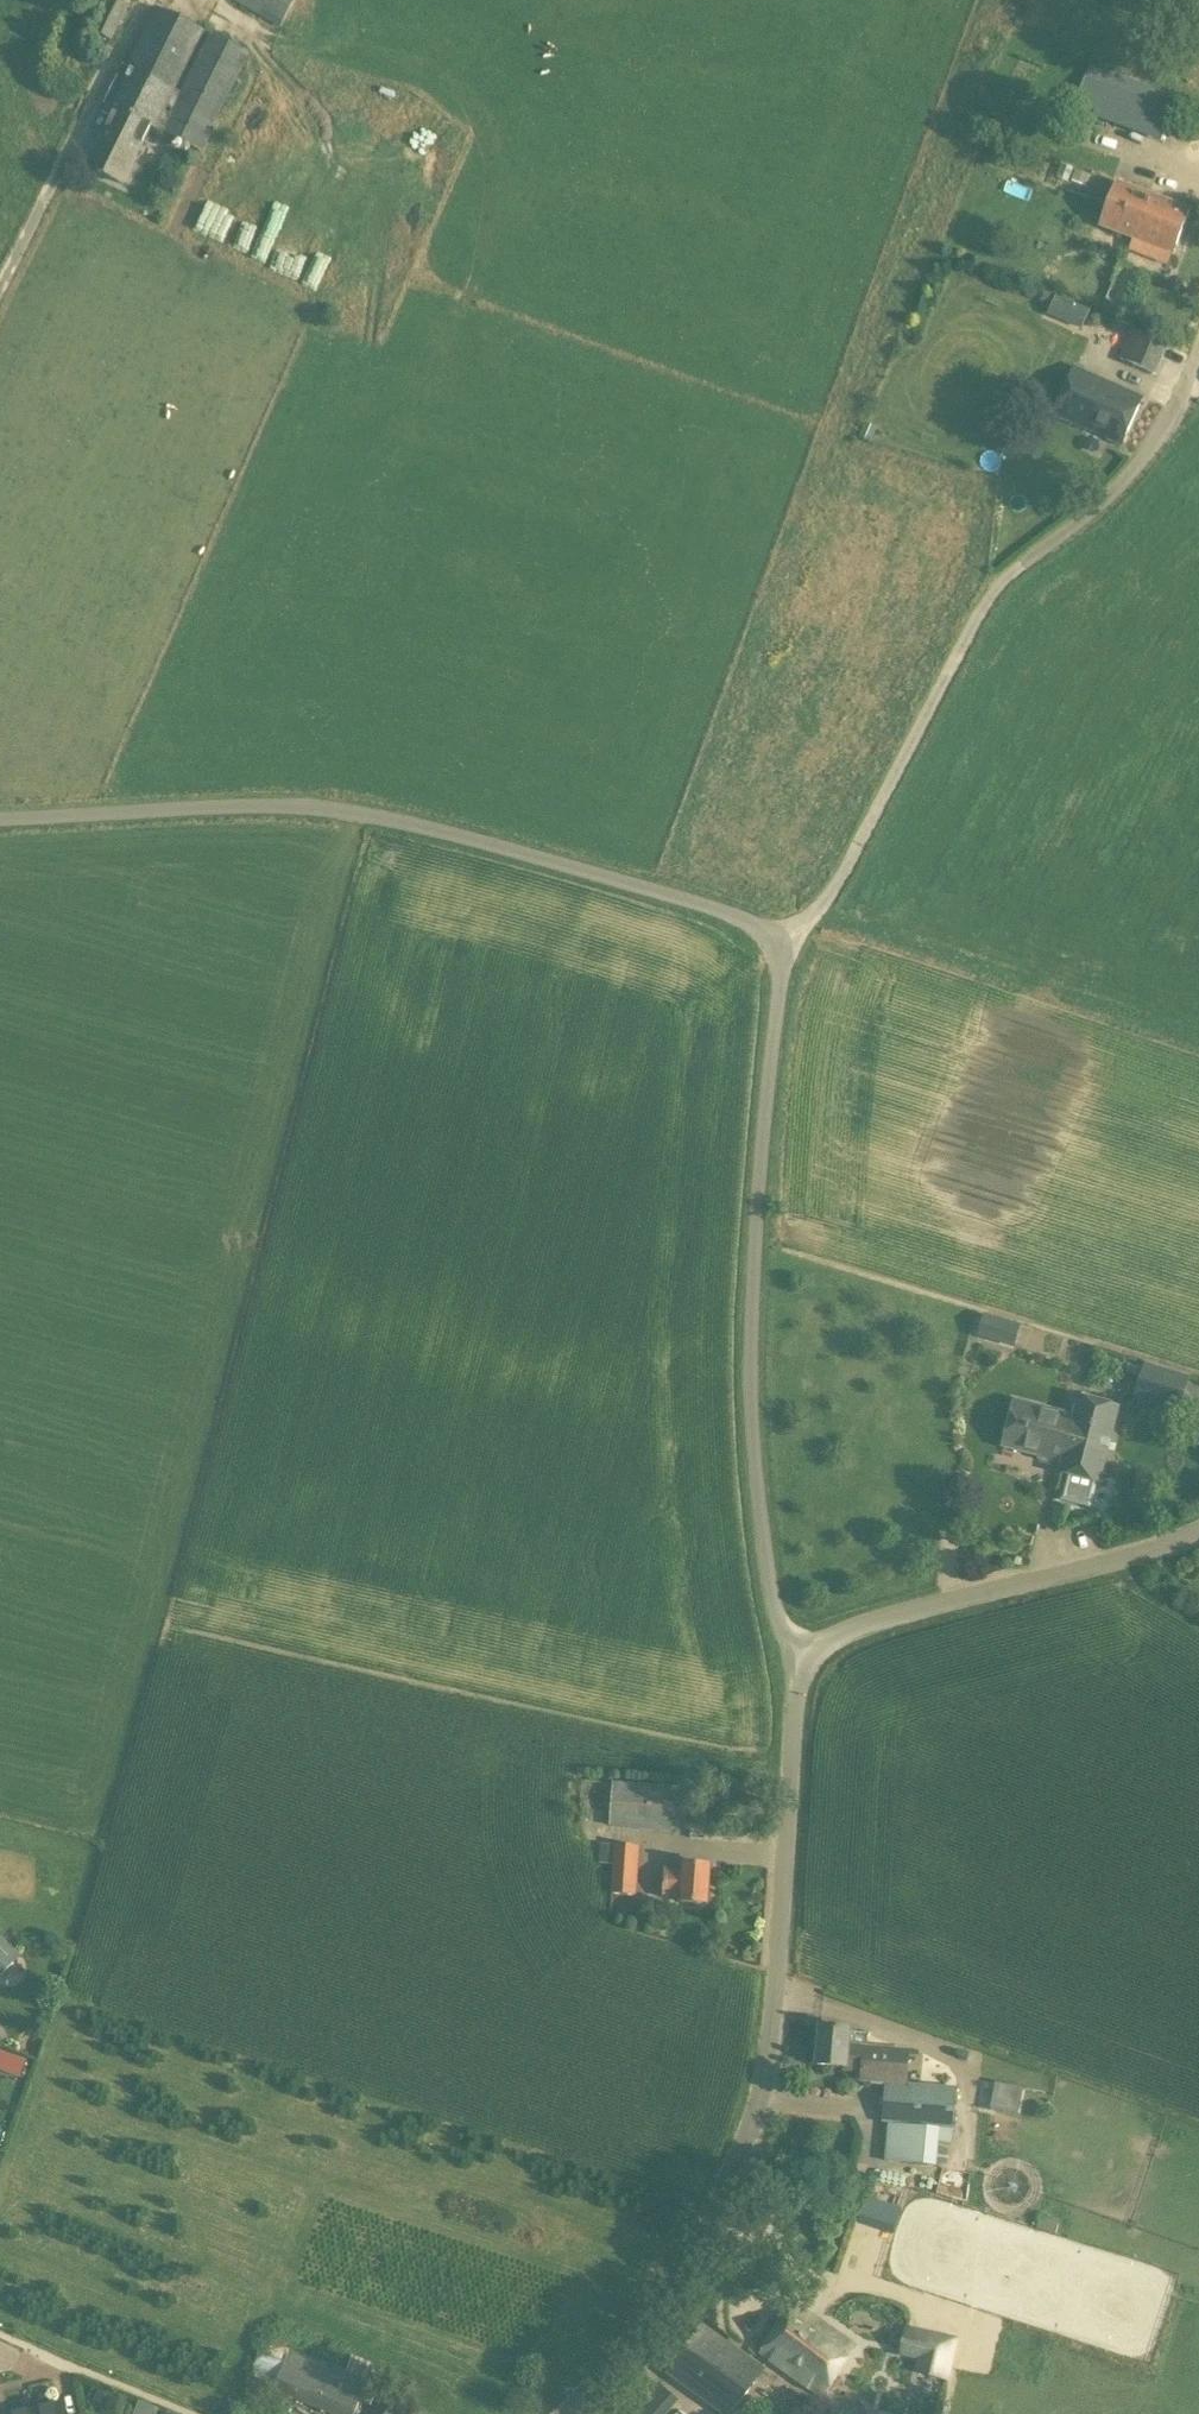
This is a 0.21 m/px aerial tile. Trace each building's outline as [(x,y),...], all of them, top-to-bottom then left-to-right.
[(129,6),(122,3),(116,0),(112,0),(95,34),(111,42),(129,6)] [(263,18),(280,29),(296,0),(232,0),(263,18)] [(156,8),(128,66),(124,64),(104,104),(114,110),(86,167),(124,185),(152,126),(157,128),(201,152),(249,53),(210,34),(181,92),(175,89),(203,31),(156,8)] [(1073,110),(1162,143),(1167,131),(1179,97),(1090,65),(1077,101),(1073,110)] [(226,242),(245,191),(213,179),(195,230),(226,242)] [(1190,209),(1118,181),(1101,227),(1173,254),(1190,209)] [(272,270),(299,279),(310,243),(282,235),(272,270)] [(1086,329),(1095,308),(1060,292),(1051,313),(1086,329)] [(1111,351),(1120,355),(1118,358),(1156,375),(1170,344),(1136,329),(1138,325),(1124,320),(1111,351)] [(1075,367),(1053,416),(1083,429),(1121,447),(1143,398),(1075,367)] [(1021,1326),(984,1314),(977,1336),(1014,1348),(1021,1326)] [(1190,1376),(1144,1363),(1133,1400),(1138,1401),(1136,1409),(1156,1415),(1158,1408),(1179,1414),(1190,1376)] [(1063,1467),(1077,1414),(1012,1397),(1000,1448),(1037,1457),(1036,1460),(1063,1467)] [(1081,1399),(1077,1414),(1063,1467),(1061,1472),(1071,1475),(1097,1482),(1102,1465),(1117,1409),(1081,1399)] [(609,1827),(686,1832),(687,1820),(689,1786),(612,1781),(609,1824),(609,1827)] [(636,1896),(639,1846),(600,1843),(598,1863),(612,1864),(610,1895),(612,1895),(636,1896)] [(708,1905),(711,1867),(685,1865),(684,1870),(666,1869),(664,1898),(682,1899),(681,1903),(708,1905)] [(14,1961),(0,1947),(0,1975),(14,1961)] [(881,2122),(887,2123),(885,2161),(937,2165),(939,2143),(952,2144),(953,2128),(957,2087),(906,2082),(908,2050),(848,2045),(849,2028),(820,2026),(816,2065),(844,2067),(844,2070),(862,2071),(861,2080),(872,2081),(885,2082),(881,2122)] [(31,2059),(1,2050),(0,2053),(0,2069),(26,2077),(31,2059)] [(996,2083),(991,2109),(997,2110),(1018,2114),(1023,2088),(996,2083)] [(865,2196),(857,2223),(870,2227),(878,2200),(871,2198),(865,2196)] [(856,2344),(794,2302),(759,2354),(821,2396),(856,2344)] [(702,2325),(668,2373),(725,2413),(732,2413),(764,2369),(702,2325)] [(907,2328),(901,2354),(923,2359),(920,2374),(946,2379),(955,2339),(907,2328)] [(379,2385),(290,2349),(273,2391),(290,2398),(330,2413),(355,2413),(360,2401),(371,2406),(379,2385)] [(679,2401),(658,2384),(633,2413),(668,2413),(679,2401)] [(370,2413),(411,2413),(413,2412),(406,2407),(409,2402),(387,2388),(374,2408),(370,2413)] [(34,2408),(35,2413),(64,2413),(61,2402),(34,2408)]
